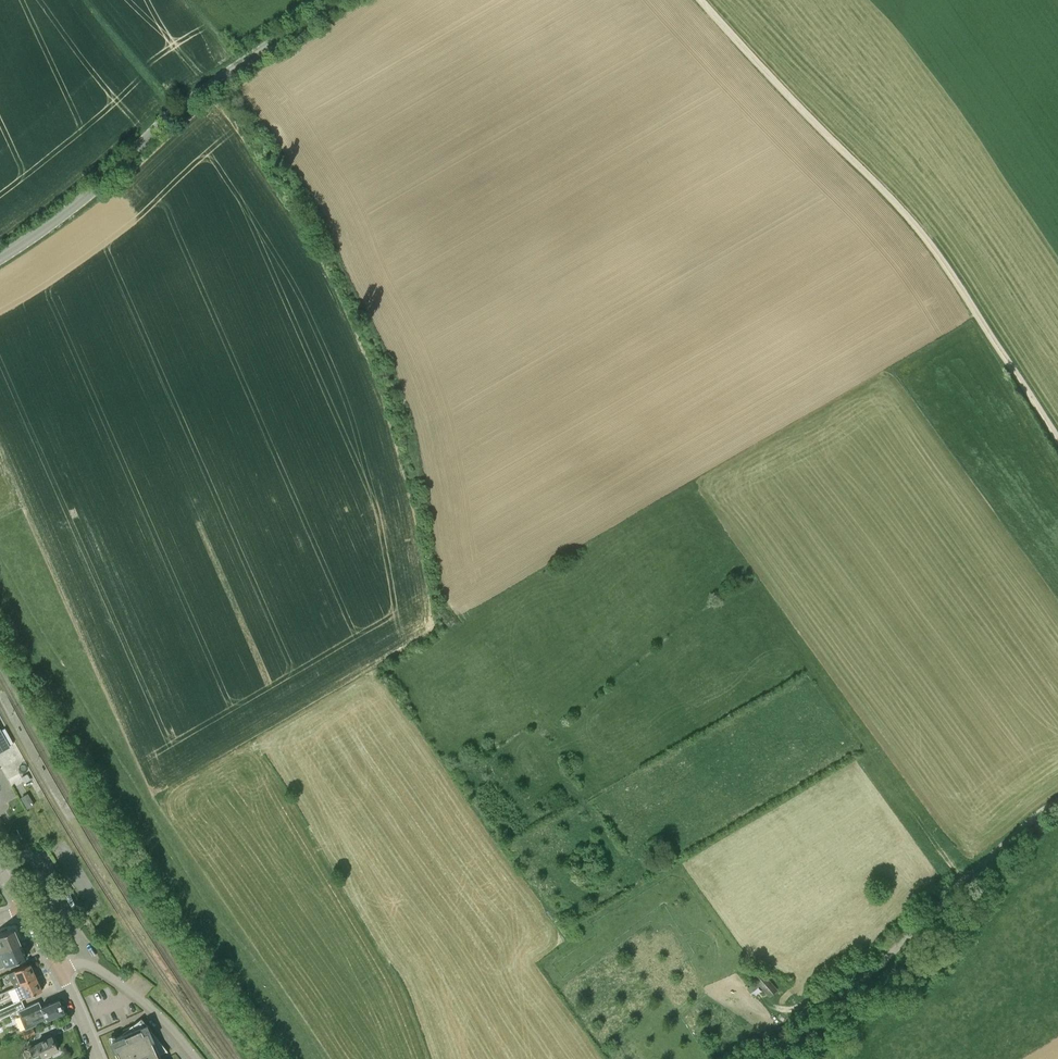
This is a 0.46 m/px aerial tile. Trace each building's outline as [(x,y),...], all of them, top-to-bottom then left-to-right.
[(22,777),(24,781),(25,783),(30,780),(31,779),(28,773),(22,777)] [(22,797),(28,807),(33,804),(27,793),(22,797)] [(21,942),(15,928),(0,935),(0,951),(21,942)] [(27,956),(21,942),(0,951),(0,968),(27,956)] [(15,986),(36,977),(30,964),(9,973),(15,986)] [(758,968),(753,974),(758,979),(750,987),(754,991),(760,984),(772,995),(780,987),(758,968)] [(15,986),(21,999),(21,1000),(22,999),(42,990),(36,977),(15,986)] [(22,999),(21,1000),(21,999),(20,1000),(0,1008),(0,1018),(17,1011),(18,1010),(23,1008),(25,1007),(22,999)] [(25,1029),(26,1029),(65,1012),(64,1010),(65,1008),(64,1006),(62,1006),(59,999),(42,1007),(40,1001),(17,1011),(25,1029)] [(167,1052),(168,1051),(141,1018),(130,1026),(132,1030),(115,1038),(117,1044),(112,1046),(118,1058),(162,1058),(159,1054),(166,1051),(167,1052)] [(33,1027),(21,1032),(24,1038),(35,1033),(33,1027)] [(51,1055),(50,1053),(58,1049),(51,1034),(46,1036),(47,1038),(37,1043),(38,1044),(29,1048),(33,1057),(42,1053),(44,1058),(51,1055)]
